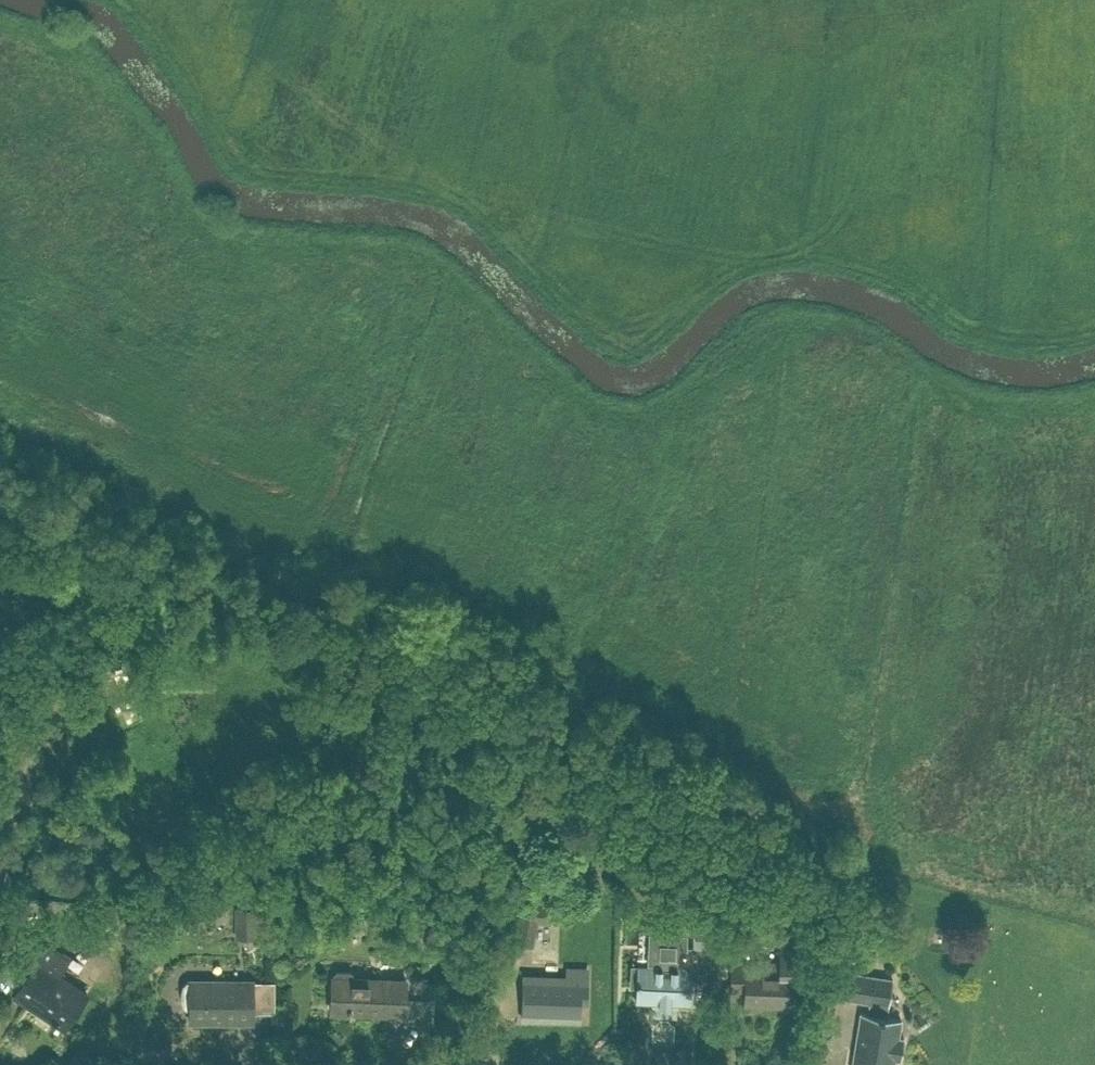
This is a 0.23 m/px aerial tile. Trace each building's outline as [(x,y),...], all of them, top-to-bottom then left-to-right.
[(40,873),(41,857),(25,856),(24,871),(40,873)] [(693,924),(692,946),(681,945),(681,937),(651,936),(650,967),(631,966),(630,985),(636,985),(636,999),(655,1000),(654,1005),(674,1006),(674,1000),(688,1001),(689,986),(719,987),(719,946),(723,879),(709,878),(707,899),(691,900),(689,923),(693,924)] [(548,922),(552,897),(523,892),(513,942),(531,945),(536,920),(548,922)] [(233,907),(233,938),(256,938),(256,907),(233,907)] [(66,1023),(86,992),(59,973),(68,960),(45,944),(13,992),(53,1020),(52,1022),(55,1024),(59,1018),(66,1023)] [(801,985),(802,950),(779,949),(778,960),(766,960),(766,969),(745,968),(745,962),(731,961),(730,988),(744,989),(744,1003),(791,1004),(792,985),(801,985)] [(585,1002),(586,968),(567,968),(567,976),(523,975),(522,1017),(578,1019),(579,1002),(585,1002)] [(892,977),(841,969),(837,995),(868,1000),(866,1011),(860,1010),(851,1064),(892,1064),(893,1057),(900,1058),(903,1037),(897,1036),(900,1017),(886,1015),(892,977)] [(336,970),(330,975),(329,1005),(347,1005),(347,1012),(350,1012),(349,1012),(406,1014),(407,979),(356,977),(350,970),(336,970)] [(237,984),(237,979),(185,979),(182,984),(180,989),(180,997),(181,1003),(185,1007),(188,1007),(188,1020),(237,1019),(237,1012),(251,1011),(250,983),(237,984)]
